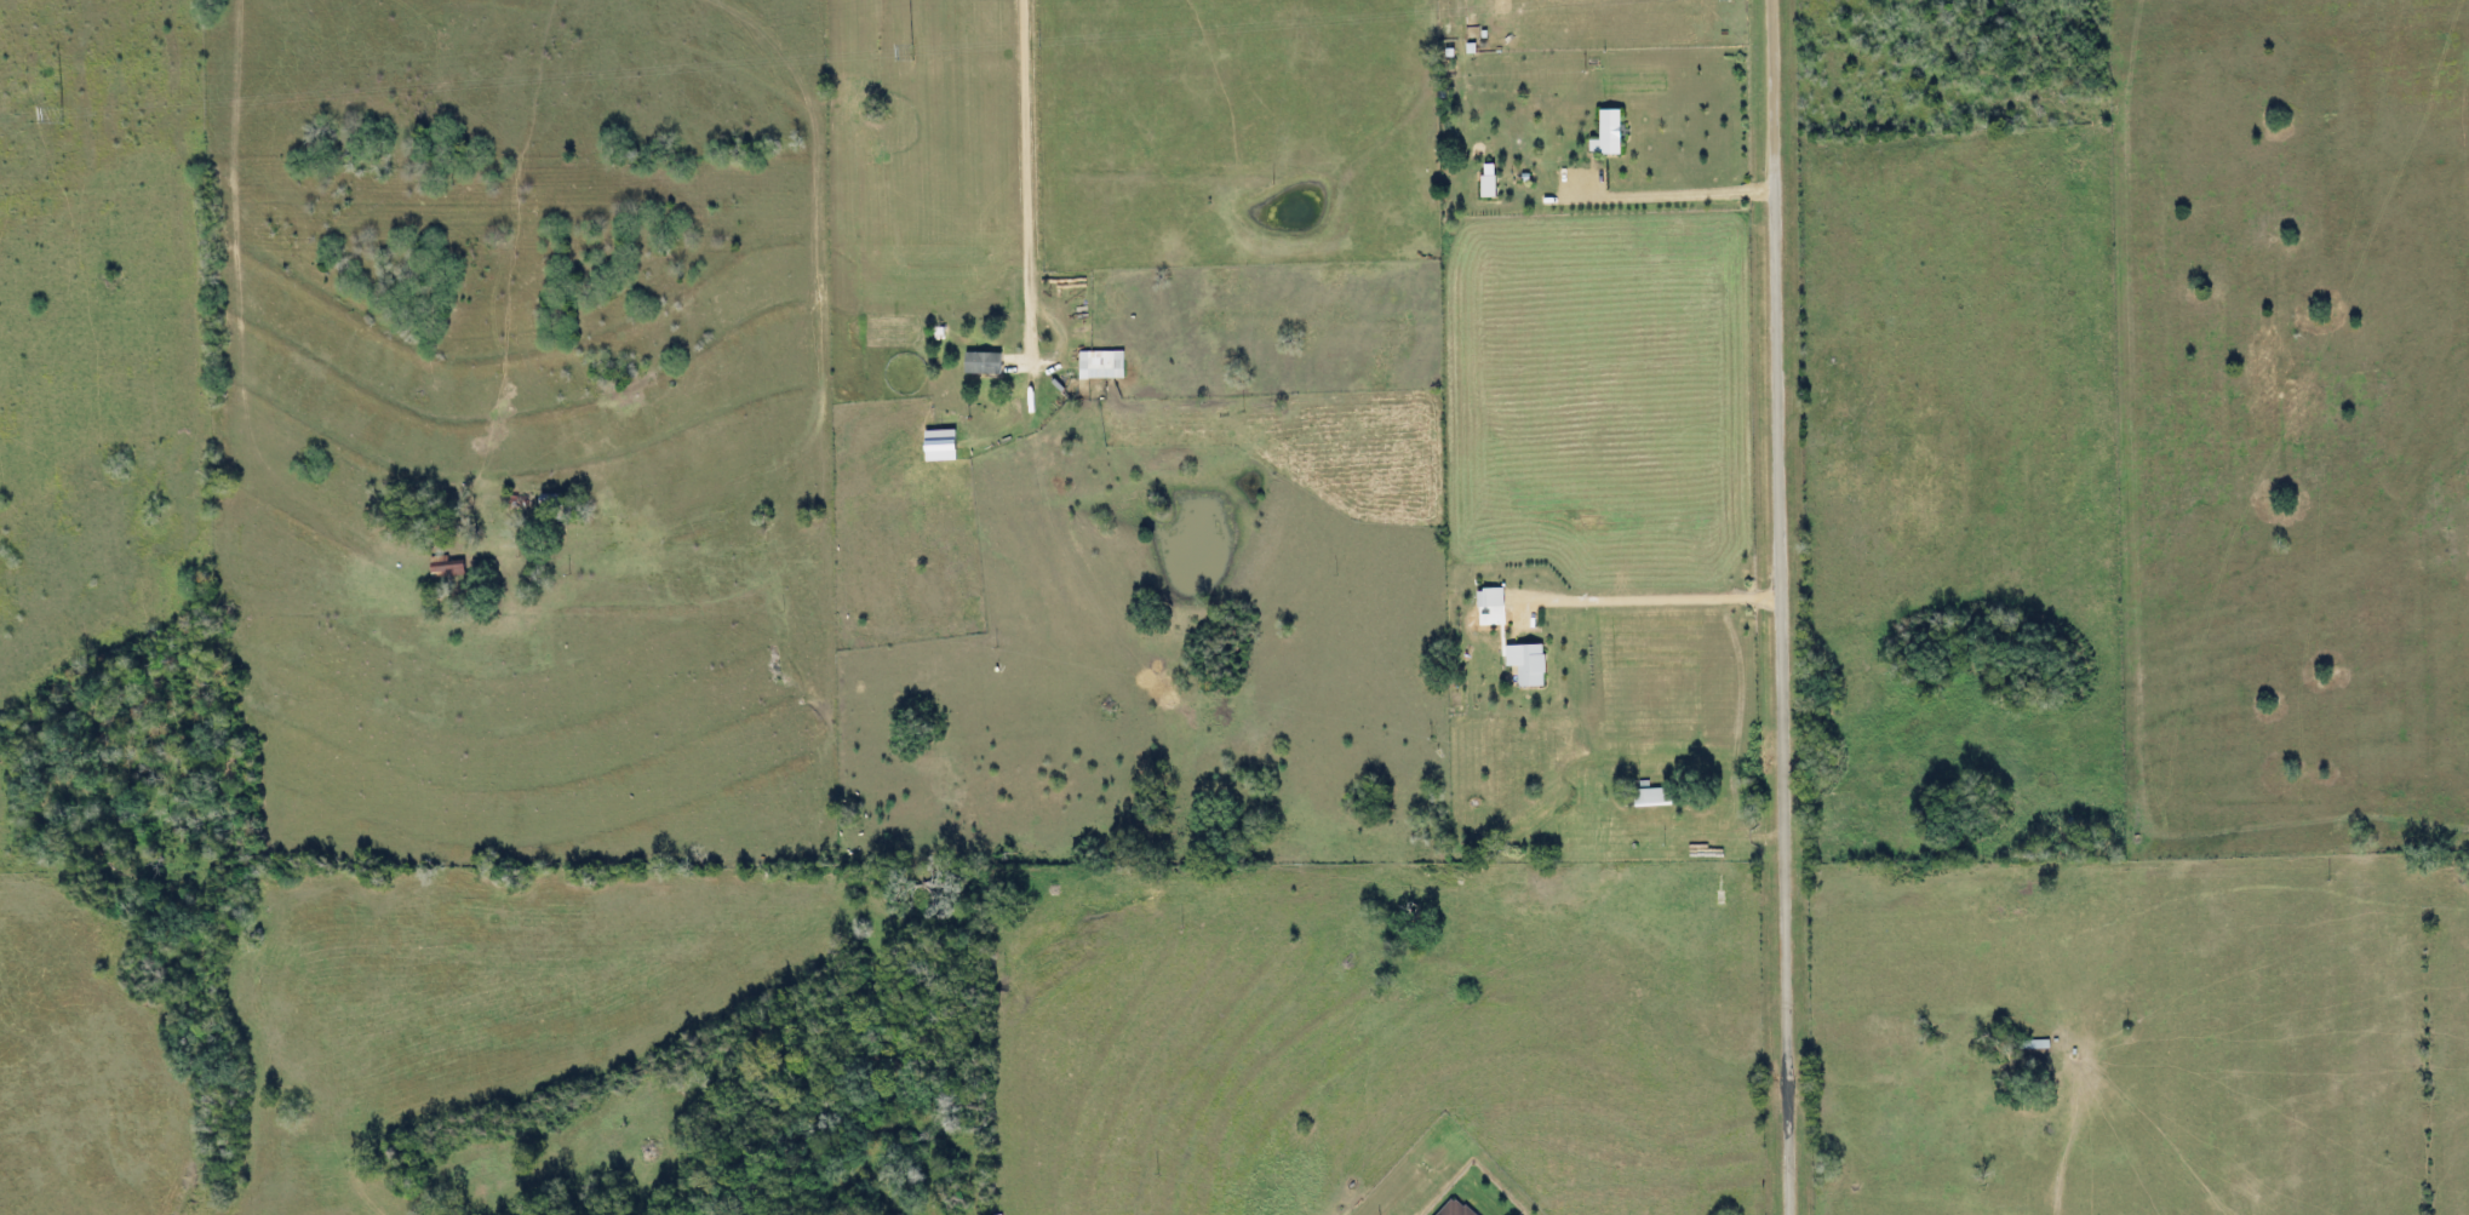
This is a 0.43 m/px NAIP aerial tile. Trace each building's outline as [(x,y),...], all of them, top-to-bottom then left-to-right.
[(1130,351),(1093,351),(1093,378),(1130,378),(1130,351)] [(1009,352),(971,352),(971,374),(1009,374),(1009,352)] [(1623,805),(1649,805),(1649,789),(1623,789),(1623,805)] [(1442,1198),(1426,1214),(1460,1214),(1442,1198)]
